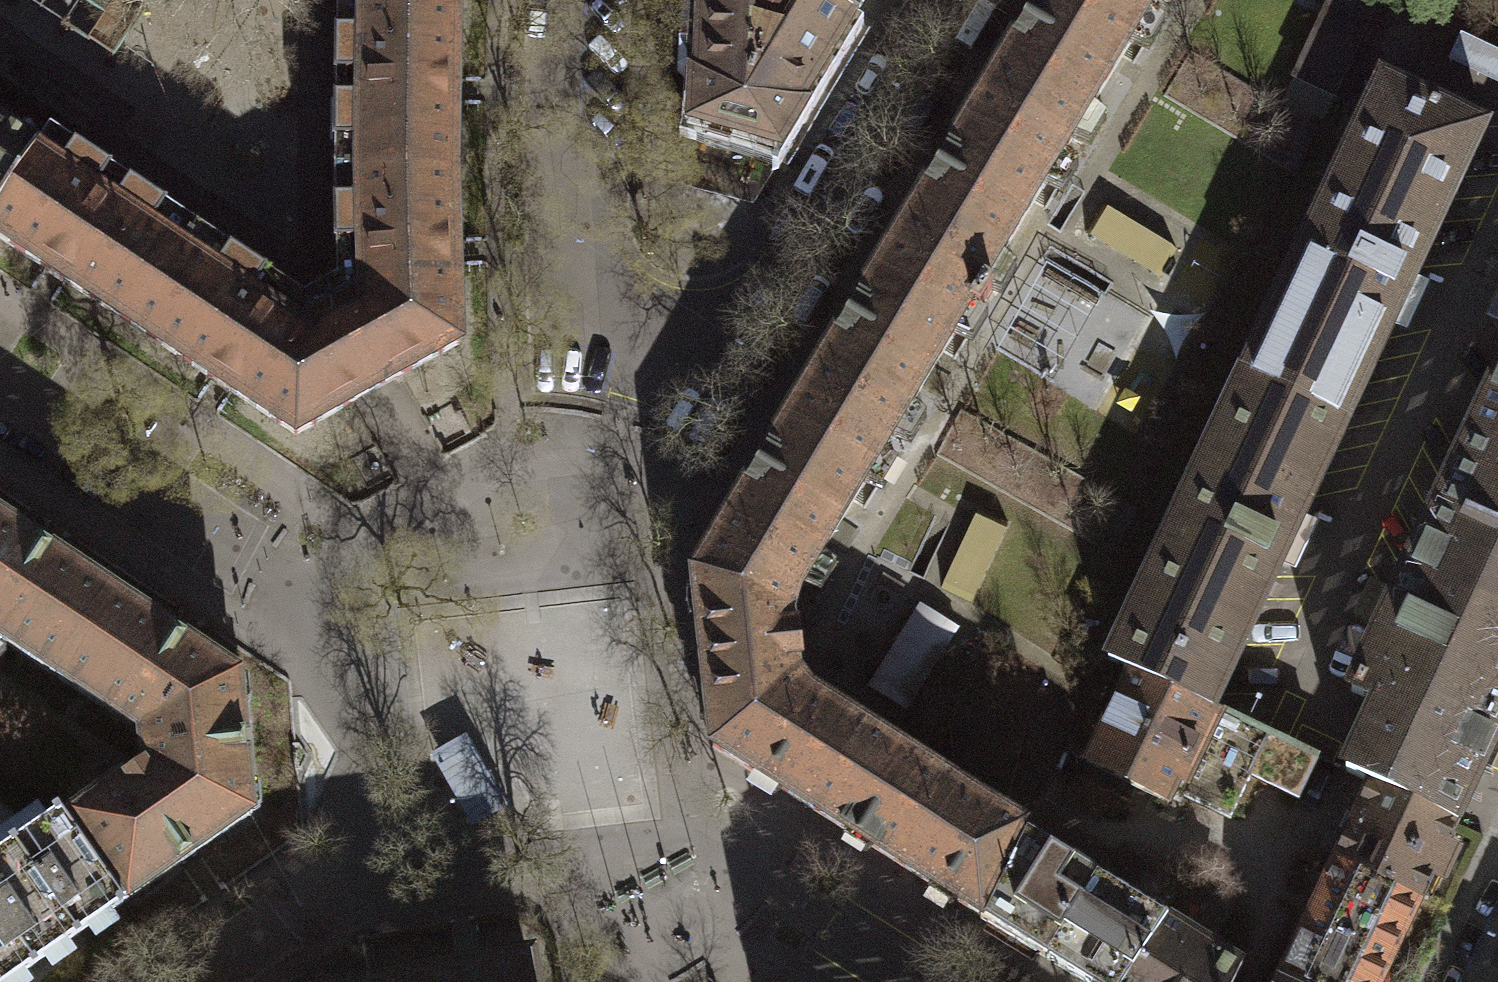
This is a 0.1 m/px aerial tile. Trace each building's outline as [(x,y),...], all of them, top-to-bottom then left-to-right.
[(113,59),(146,10),(131,0),(25,0),(113,59)] [(698,77),(693,77),(691,125),(699,128),(699,176),(747,190),(771,150),(779,151),(805,108),(800,106),(854,17),(826,0),(702,0),(698,77)] [(854,17),(864,0),(826,0),(854,17)] [(1147,0),(1039,0),(1024,24),(982,93),(1061,141),(1147,0)] [(1291,78),(1332,97),(1376,0),(1326,0),(1291,78)] [(356,145),(356,173),(455,172),(457,7),(359,5),(359,35),(338,35),(337,78),(358,78),(358,99),(335,99),(334,145),(356,145)] [(1245,372),(1348,419),(1404,300),(1486,128),(1382,79),(1245,372)] [(976,278),(1061,141),(982,93),(936,170),(892,241),(985,301),(992,289),(976,278)] [(0,129),(0,205),(35,152),(0,129)] [(125,321),(177,243),(154,228),(168,207),(129,182),(115,203),(98,192),(113,169),(75,144),(59,168),(35,152),(0,205),(0,239),(125,321)] [(363,290),(331,306),(376,387),(458,342),(455,172),(356,173),(357,199),(332,199),(332,246),(362,246),(363,290)] [(845,320),(801,391),(887,443),(971,305),(979,310),(985,301),(892,241),(845,320)] [(216,268),(177,243),(125,321),(296,433),(376,387),(331,306),(300,323),(256,293),(269,273),(229,247),(216,268)] [(1485,322),(1497,328),(1497,295),(1485,322)] [(1346,692),(1375,699),(1352,766),(1344,770),(1368,784),(1452,820),(1456,812),(1497,736),(1497,367),(1346,692)] [(1348,419),(1245,372),(1106,659),(1211,706),(1295,529),(1348,419)] [(796,593),(887,443),(801,391),(779,427),(737,495),(710,541),(796,593)] [(56,675),(113,588),(46,545),(0,515),(0,639),(56,675)] [(788,625),(796,593),(710,541),(688,574),(708,745),(753,773),(808,688),(789,660),(797,659),(798,628),(788,625)] [(113,588),(56,675),(139,732),(142,746),(189,735),(197,783),(247,778),(239,677),(191,642),(113,588)] [(954,625),(918,604),(867,688),(903,709),(954,625)] [(1211,706),(1106,659),(1063,754),(1167,801),(1175,782),(1203,721),(1217,727),(1224,712),(1211,706)] [(954,782),(808,688),(753,773),(824,818),(900,867),(954,782)] [(1264,730),(1224,712),(1217,727),(1203,721),(1175,782),(1229,807),(1245,772),(1264,730)] [(1264,730),(1245,772),(1299,797),(1318,754),(1264,730)] [(189,735),(142,746),(139,760),(67,818),(119,901),(206,842),(250,814),(247,778),(197,783),(189,735)] [(473,828),(509,808),(469,737),(433,757),(473,828)] [(1021,824),(954,782),(900,867),(979,916),(1021,824)] [(1368,784),(1335,859),(1418,900),(1452,820),(1368,784)] [(16,975),(119,901),(67,818),(60,809),(0,851),(0,981),(5,981),(16,975)] [(979,916),(1046,961),(1094,876),(1021,824),(979,916)] [(1279,977),(1290,981),(1377,981),(1418,900),(1335,859),(1279,977)] [(1083,981),(1129,981),(1166,917),(1094,876),(1046,961),(1083,981)] [(1166,917),(1129,981),(1232,981),(1245,961),(1166,917)] [(531,955),(488,961),(366,981),(535,981),(531,955)]
